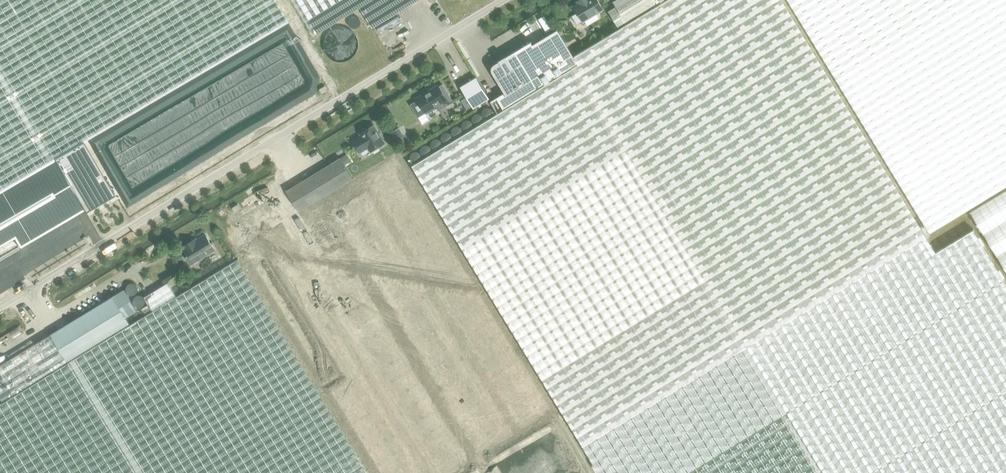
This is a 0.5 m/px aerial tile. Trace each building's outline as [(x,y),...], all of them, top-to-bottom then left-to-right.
[(81,142),(287,21),(275,0),(0,0),(0,189),(81,142)] [(314,35),(360,7),(371,0),(293,0),(314,35)] [(360,7),(373,28),(418,0),(373,0),(360,7)] [(782,0),(665,0),(619,28),(574,56),(573,56),(578,65),(505,110),(413,166),(583,444),(925,235),(782,0)] [(572,16),(574,20),(577,25),(583,21),(604,9),(598,0),(579,0),(577,1),(579,3),(574,6),(578,13),(572,16)] [(618,27),(662,0),(613,0),(615,5),(608,10),(618,27)] [(930,233),(1005,186),(1005,0),(788,0),(930,233)] [(546,15),(540,17),(548,31),(554,27),(546,15)] [(492,68),(492,69),(492,70),(492,72),(493,73),(505,92),(497,97),(505,110),(578,65),(573,56),(574,56),(558,29),(533,44),(531,41),(494,64),(493,65),(493,66),(492,67),(492,68)] [(473,108),(490,98),(477,77),(460,87),(473,108)] [(418,100),(410,104),(418,117),(423,124),(430,120),(426,113),(436,106),(438,110),(453,101),(443,84),(439,86),(438,85),(417,98),(418,100)] [(353,140),(360,152),(368,147),(371,151),(385,142),(374,124),(359,133),(361,135),(353,140)] [(399,127),(391,132),(398,144),(406,139),(399,127)] [(0,189),(0,245),(14,237),(20,247),(85,209),(86,211),(88,210),(91,208),(115,194),(114,193),(112,194),(97,168),(81,142),(0,189)] [(347,154),(341,158),(345,165),(352,161),(347,154)] [(240,220),(252,240),(300,212),(299,211),(354,178),(345,165),(341,158),(341,157),(286,190),(287,191),(240,220)] [(378,472),(1005,472),(1005,281),(973,228),(935,251),(925,235),(583,444),(413,166),(408,157),(357,187),(352,179),(343,185),(351,203),(250,264),(378,472)] [(970,212),(1005,271),(1005,190),(970,212)] [(193,262),(214,249),(205,234),(197,239),(196,237),(183,246),(184,247),(182,248),(187,256),(189,255),(193,262)] [(130,324),(3,402),(0,404),(0,472),(369,472),(355,450),(238,258),(176,296),(168,282),(144,297),(152,310),(130,324)] [(3,402),(130,324),(125,317),(136,310),(124,289),(0,365),(0,397),(3,402)]
